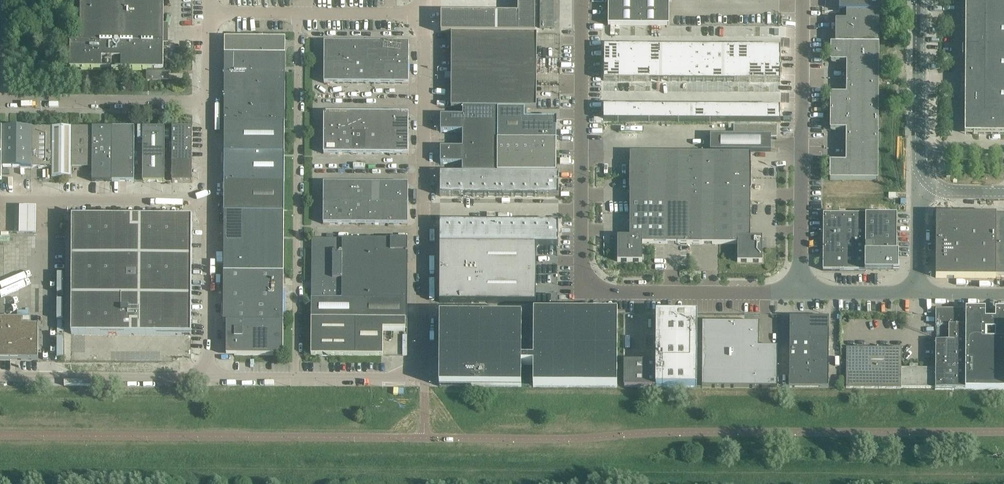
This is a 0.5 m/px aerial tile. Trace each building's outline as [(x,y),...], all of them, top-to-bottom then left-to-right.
[(164,0),(81,0),(81,42),(71,42),(70,69),(148,70),(148,73),(162,73),(162,70),(164,70),(164,0)] [(442,34),(452,34),(536,34),(536,0),(519,0),(519,14),(442,14),(442,34)] [(608,25),(669,26),(669,0),(608,0),(608,25)] [(839,12),(846,12),(879,12),(879,0),(839,0),(839,12)] [(965,134),(1003,134),(1003,0),(966,0),(965,134)] [(879,44),(879,12),(846,12),(846,20),(836,20),(835,44),(879,44)] [(537,108),(537,34),(536,34),(452,34),(451,108),(463,108),(496,108),(537,108)] [(285,122),(285,72),(285,39),(225,38),(225,122),(285,123),(285,122)] [(338,63),(339,43),(325,43),(324,63),(338,63)] [(353,63),(353,43),(339,43),(338,63),(353,63)] [(367,63),(367,43),(353,43),(353,63),(367,63)] [(381,63),(381,43),(367,43),(367,63),(381,63)] [(395,63),(395,43),(381,43),(381,63),(395,63)] [(409,63),(409,43),(395,43),(395,63),(409,63)] [(879,44),(835,44),(831,44),(831,62),(847,62),(846,78),(879,78),(879,44)] [(602,47),(602,65),(617,65),(617,47),(602,47)] [(617,47),(617,65),(633,65),(633,47),(617,47)] [(633,47),(633,65),(648,65),(648,47),(633,47)] [(648,47),(648,65),(659,65),(659,47),(648,47)] [(659,47),(659,65),(669,65),(669,47),(659,47)] [(669,47),(669,65),(679,65),(679,47),(669,47)] [(679,47),(679,65),(690,65),(690,47),(679,47)] [(690,47),(690,65),(700,65),(700,47),(690,47)] [(700,47),(700,65),(711,65),(711,47),(700,47)] [(711,47),(711,65),(721,65),(721,47),(711,47)] [(721,47),(721,65),(731,65),(731,47),(721,47)] [(731,47),(731,65),(747,65),(747,47),(731,47)] [(747,47),(747,65),(762,65),(762,47),(747,47)] [(762,47),(762,65),(778,65),(778,47),(762,47)] [(338,83),(338,63),(324,63),(324,83),(338,83)] [(352,83),(353,63),(338,63),(338,83),(352,83)] [(366,83),(367,63),(353,63),(352,83),(366,83)] [(381,83),(381,63),(367,63),(366,83),(381,83)] [(395,83),(395,63),(381,63),(381,83),(395,83)] [(409,83),(409,69),(409,63),(395,63),(395,83),(409,83)] [(602,65),(602,81),(617,81),(617,65),(602,65)] [(617,65),(617,81),(633,81),(633,65),(617,65)] [(648,65),(633,65),(633,81),(648,81),(648,65)] [(648,65),(648,81),(658,81),(659,65),(648,65)] [(659,65),(658,81),(669,81),(669,65),(659,65)] [(669,65),(669,81),(679,81),(679,65),(669,65)] [(679,65),(679,81),(690,81),(690,65),(679,65)] [(690,65),(690,81),(700,81),(700,65),(690,65)] [(700,65),(700,81),(711,81),(711,65),(700,65)] [(711,65),(711,81),(721,81),(721,65),(711,65)] [(721,65),(721,81),(731,81),(731,65),(721,65)] [(731,65),(731,81),(747,81),(747,65),(731,65)] [(747,65),(747,81),(762,81),(762,65),(747,65)] [(762,65),(762,81),(778,81),(778,65),(762,65)] [(879,112),(879,78),(846,78),(846,94),(830,94),(830,112),(879,112)] [(601,106),(601,121),(614,121),(614,106),(601,106)] [(614,106),(614,121),(627,121),(627,106),(614,106)] [(627,106),(627,121),(639,121),(639,106),(627,106)] [(639,106),(639,121),(652,121),(652,106),(639,106)] [(652,106),(652,121),(664,121),(664,106),(652,106)] [(664,106),(664,121),(677,121),(677,106),(664,106)] [(677,106),(677,121),(690,121),(690,106),(677,106)] [(690,106),(690,121),(702,121),(702,106),(690,106)] [(702,106),(702,121),(715,122),(715,106),(702,106)] [(715,106),(715,122),(727,122),(727,106),(715,106)] [(727,106),(727,122),(740,122),(740,106),(727,106)] [(740,106),(740,122),(753,122),(753,106),(740,106)] [(753,106),(753,122),(765,122),(765,107),(753,106)] [(765,107),(765,122),(778,122),(778,107),(765,107)] [(496,140),(496,108),(463,108),(463,116),(441,116),(441,132),(463,132),(463,140),(496,140)] [(556,140),(556,118),(525,118),(525,108),(498,108),(498,140),(556,140)] [(878,146),(879,112),(830,112),(830,130),(846,130),(846,146),(878,146)] [(338,133),(338,113),(324,113),(324,133),(338,133)] [(352,134),(352,113),(338,113),(338,133),(352,134)] [(366,134),(366,113),(352,113),(352,134),(366,134)] [(380,134),(380,113),(366,113),(366,134),(380,134)] [(394,134),(395,113),(380,113),(380,134),(394,134)] [(409,134),(409,114),(395,113),(394,134),(409,134)] [(285,153),(285,130),(285,123),(225,122),(225,152),(285,153)] [(771,151),(771,137),(777,137),(777,126),(734,126),(734,135),(711,135),(710,151),(771,151)] [(32,167),(32,127),(2,127),(2,167),(32,167)] [(52,167),(53,127),(32,127),(32,167),(52,167)] [(72,177),(72,167),(72,127),(53,127),(52,167),(52,177),(72,177)] [(92,168),(93,127),(72,127),(72,167),(92,168)] [(112,181),(113,128),(93,127),(92,168),(92,181),(112,181)] [(134,182),(135,128),(113,128),(112,181),(134,182)] [(165,182),(165,128),(143,128),(143,182),(165,182)] [(192,182),(193,151),(193,128),(173,128),(172,182),(192,182)] [(338,154),(338,133),(324,133),(324,154),(338,154)] [(352,154),(352,134),(338,133),(338,154),(352,154)] [(366,154),(366,134),(352,134),(352,154),(366,154)] [(380,154),(380,134),(366,134),(366,154),(380,154)] [(394,154),(394,134),(380,134),(380,154),(394,154)] [(408,154),(409,134),(394,134),(394,154),(408,154)] [(496,173),(496,140),(463,140),(463,148),(441,148),(440,164),(462,164),(462,173),(496,173)] [(555,173),(555,141),(498,140),(497,173),(555,173)] [(878,180),(878,146),(846,146),(846,162),(830,162),(830,180),(878,180)] [(284,183),(285,156),(285,153),(225,152),(224,182),(284,183)] [(691,179),(691,153),(630,153),(630,165),(630,179),(691,179)] [(751,179),(751,166),(751,154),(691,153),(691,179),(751,179)] [(441,174),(441,196),(559,197),(559,175),(441,174)] [(690,205),(691,179),(630,179),(630,190),(630,205),(667,205),(690,205)] [(751,205),(751,190),(751,179),(691,179),(690,205),(714,205),(751,205)] [(284,213),(284,183),(224,182),(224,212),(284,213)] [(338,204),(338,183),(324,183),(324,204),(338,204)] [(352,204),(352,183),(338,183),(338,204),(352,204)] [(366,204),(366,184),(352,183),(352,204),(366,204)] [(380,204),(380,184),(366,184),(366,204),(380,204)] [(394,204),(394,184),(380,184),(380,204),(394,204)] [(408,204),(408,184),(394,184),(394,204),(408,204)] [(338,224),(338,204),(324,204),(323,224),(338,224)] [(352,224),(352,204),(338,204),(338,224),(352,224)] [(366,224),(366,204),(352,204),(352,224),(366,224)] [(380,224),(380,204),(366,204),(366,224),(380,224)] [(394,224),(394,204),(380,204),(380,224),(394,224)] [(408,225),(408,204),(394,204),(394,224),(408,225)] [(666,244),(667,205),(630,205),(630,237),(618,237),(617,261),(642,262),(642,243),(666,244)] [(690,244),(690,205),(667,205),(666,244),(678,244),(690,244)] [(714,244),(714,205),(690,205),(690,244),(702,244),(714,244)] [(751,237),(751,213),(751,205),(714,205),(714,244),(738,244),(737,262),(762,262),(762,237),(751,237)] [(37,207),(20,207),(20,219),(20,234),(37,234),(37,219),(37,207)] [(284,273),(284,239),(284,213),(224,212),(224,272),(284,273)] [(897,254),(897,215),(866,215),(866,214),(823,214),(823,271),(865,271),(865,273),(898,273),(898,254),(897,254)] [(996,275),(996,215),(936,215),(936,278),(996,278),(996,275)] [(996,215),(996,275),(1003,275),(1003,215),(996,215)] [(191,335),(192,225),(192,217),(72,217),(72,334),(191,335)] [(441,222),(440,245),(478,245),(536,245),(559,245),(559,223),(441,222)] [(407,319),(408,270),(408,239),(312,239),(312,250),(312,298),(311,298),(311,319),(312,319),(406,319),(407,319)] [(478,302),(478,273),(478,245),(440,245),(440,302),(478,302)] [(536,245),(478,245),(478,273),(536,274),(536,245)] [(283,323),(284,289),(284,273),(224,272),(223,322),(227,322),(283,323)] [(478,302),(536,303),(536,274),(478,273),(478,302)] [(965,390),(966,310),(936,310),(935,326),(949,326),(949,334),(942,334),(942,342),(935,341),(935,368),(935,388),(935,389),(965,390)] [(995,310),(995,320),(985,320),(985,310),(966,310),(965,390),(1003,390),(1003,310),(995,310)] [(617,387),(617,313),(534,313),(533,387),(617,387)] [(697,387),(697,314),(656,314),(656,362),(656,370),(656,387),(697,387)] [(521,387),(522,318),(522,316),(440,316),(440,386),(521,387)] [(809,341),(809,318),(790,318),(790,341),(809,341)] [(829,341),(829,318),(809,318),(809,341),(829,341)] [(38,326),(22,326),(22,319),(0,319),(0,360),(38,360),(38,326)] [(383,356),(383,329),(406,329),(406,319),(312,319),(311,355),(319,355),(336,355),(381,356),(383,356)] [(283,355),(283,323),(227,322),(227,355),(283,355)] [(778,388),(778,348),(759,348),(759,324),(702,323),(702,388),(778,388)] [(809,353),(809,341),(790,341),(790,353),(809,353)] [(829,353),(829,341),(809,341),(809,353),(829,353)] [(935,388),(935,368),(918,368),(918,365),(910,365),(910,368),(901,368),(902,348),(846,348),(846,388),(901,389),(901,388),(935,388)] [(809,365),(809,353),(790,353),(789,364),(809,365)] [(829,365),(829,353),(809,353),(809,365),(829,365)] [(656,387),(656,370),(656,362),(624,362),(624,387),(656,387)] [(809,376),(809,365),(789,364),(789,376),(809,376)] [(829,376),(829,365),(809,365),(809,376),(829,376)] [(809,388),(809,376),(789,376),(789,388),(809,388)] [(829,388),(829,376),(809,376),(809,388),(829,388)]
